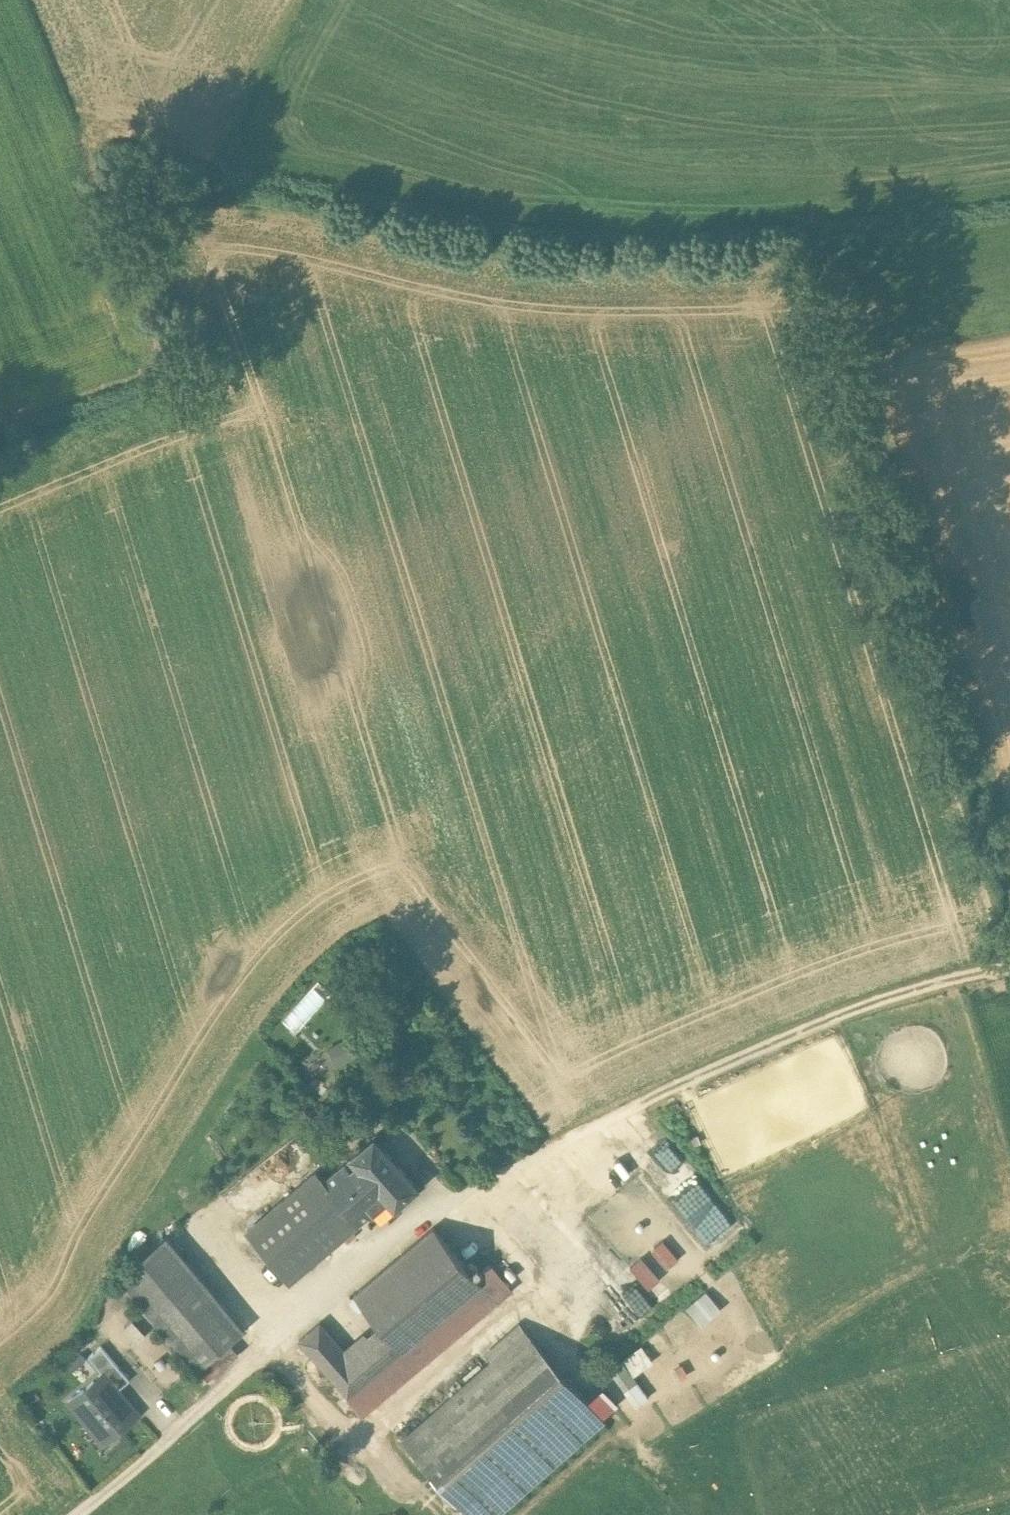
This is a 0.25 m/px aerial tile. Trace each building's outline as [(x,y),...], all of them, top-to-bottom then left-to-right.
[(338,1066),(361,1054),(350,1034),(327,1046),(338,1066)] [(417,1185),(373,1136),(350,1156),(360,1167),(354,1172),(346,1179),(376,1214),(390,1201),(394,1206),(417,1185)] [(316,1172),(247,1230),(289,1279),(356,1222),(357,1223),(369,1214),(372,1217),(376,1214),(346,1179),(354,1172),(345,1162),(323,1180),(316,1172)] [(433,1227),(354,1293),(381,1324),(402,1349),(482,1282),(476,1276),(433,1227)] [(165,1236),(119,1275),(197,1367),(243,1328),(165,1236)] [(629,1265),(648,1288),(661,1277),(643,1254),(629,1265)] [(348,1395),(345,1397),(362,1416),(512,1289),(491,1263),(476,1276),(482,1282),(402,1349),(348,1395)] [(706,1289),(687,1306),(703,1324),(722,1306),(706,1289)] [(347,1353),(320,1322),(299,1340),(348,1395),(402,1349),(381,1324),(347,1353)] [(403,1439),(471,1514),(492,1514),(602,1419),(519,1325),(486,1354),(492,1361),(403,1439)] [(127,1351),(114,1336),(107,1342),(119,1357),(127,1351)] [(130,1379),(101,1345),(89,1356),(103,1372),(117,1390),(130,1379)] [(635,1374),(654,1361),(644,1346),(611,1367),(636,1406),(650,1397),(635,1374)] [(117,1390),(103,1372),(69,1401),(91,1427),(95,1424),(108,1439),(138,1414),(117,1390)]
